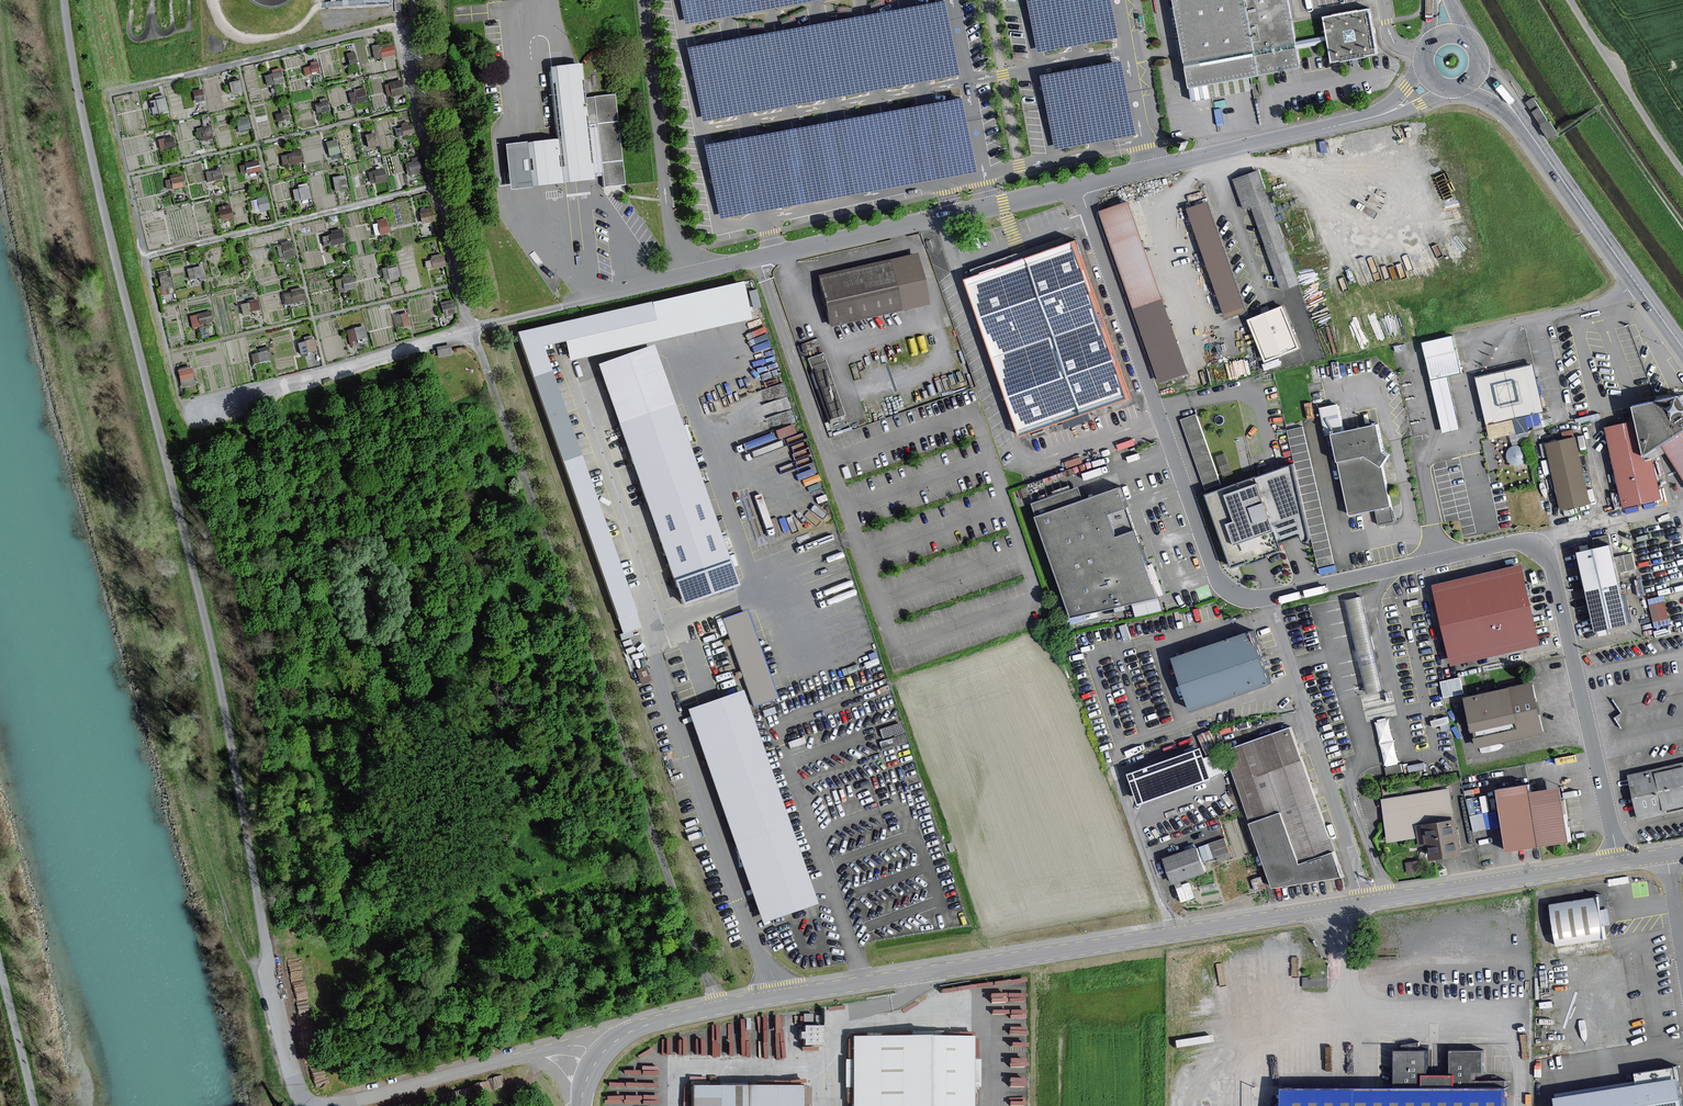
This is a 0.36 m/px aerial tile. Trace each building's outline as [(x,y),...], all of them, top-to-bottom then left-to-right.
[(685,25),(819,0),(680,0),(685,25)] [(959,74),(945,0),(689,48),(703,122),(959,74)] [(1111,0),(1027,0),(1037,53),(1118,38),(1111,0)] [(1291,40),(1288,22),(1285,0),(1172,0),(1189,100),(1209,97),(1206,82),(1297,67),(1294,49),(1326,44),(1329,63),(1374,55),(1366,9),(1321,17),(1324,34),(1291,40)] [(1135,135),(1121,61),(1040,76),(1054,150),(1135,135)] [(601,177),(602,186),(622,184),(613,94),(581,97),(578,67),(550,70),(558,140),(506,146),(511,186),(601,177)] [(976,172),(962,98),(706,146),(720,220),(976,172)] [(283,162),(302,160),(301,150),(282,152),(283,162)] [(259,161),(249,164),(250,171),(261,169),(259,161)] [(1253,204),(1282,287),(1299,281),(1260,171),(1235,180),(1245,207),(1253,204)] [(1103,210),(1162,381),(1191,371),(1131,200),(1103,210)] [(1246,311),(1208,200),(1186,208),(1225,318),(1246,311)] [(324,231),(324,243),(343,243),(344,231),(324,231)] [(969,278),(1023,428),(1131,390),(1077,240),(969,278)] [(815,278),(827,329),(924,306),(912,255),(815,278)] [(736,283),(511,335),(609,609),(627,603),(536,349),(563,343),(568,361),(745,320),(736,283)] [(284,292),(286,301),(304,295),(302,286),(284,292)] [(1247,322),(1263,363),(1298,349),(1282,308),(1247,322)] [(1425,342),(1444,431),(1460,427),(1448,374),(1461,371),(1453,336),(1425,342)] [(300,342),(305,352),(317,347),(313,337),(300,342)] [(595,367),(682,610),(736,590),(649,348),(595,367)] [(809,367),(830,429),(845,423),(824,360),(809,367)] [(1478,377),(1491,438),(1517,432),(1513,415),(1543,409),(1534,365),(1478,377)] [(183,385),(195,381),(191,367),(179,370),(183,385)] [(1678,396),(1673,397),(1632,406),(1636,421),(1644,457),(1661,446),(1682,432),(1682,395),(1678,396)] [(1197,414),(1181,419),(1206,490),(1222,484),(1197,414)] [(1622,509),(1661,499),(1652,460),(1645,462),(1644,457),(1636,421),(1604,428),(1622,509)] [(1389,456),(1382,453),(1376,425),(1345,432),(1338,433),(1330,435),(1331,439),(1331,442),(1347,516),(1389,507),(1381,468),(1389,456)] [(1312,538),(1319,567),(1335,563),(1303,427),(1287,430),(1295,463),(1312,538)] [(1661,446),(1682,481),(1682,432),(1661,446)] [(1548,444),(1563,508),(1591,502),(1576,437),(1548,444)] [(1312,538),(1295,463),(1208,492),(1236,565),(1285,548),(1282,540),(1302,532),(1305,540),(1312,538)] [(1160,598),(1121,487),(1038,516),(1073,616),(1160,598)] [(1589,606),(1595,630),(1626,623),(1609,545),(1577,553),(1583,579),(1580,580),(1581,584),(1585,599),(1586,607),(1589,606)] [(1435,585),(1454,664),(1541,643),(1522,565),(1504,569),(1495,571),(1435,585)] [(1665,597),(1651,600),(1655,618),(1669,615),(1665,597)] [(1362,598),(1347,602),(1370,695),(1362,697),(1367,719),(1373,717),(1385,767),(1402,763),(1389,712),(1397,710),(1391,688),(1386,690),(1362,598)] [(746,611),(722,620),(752,707),(776,699),(746,611)] [(1175,659),(1193,708),(1270,680),(1253,631),(1175,659)] [(1441,679),(1444,695),(1465,690),(1461,675),(1441,679)] [(1470,699),(1480,744),(1542,731),(1532,686),(1470,699)] [(818,905),(741,692),(686,711),(763,924),(818,905)] [(1226,750),(1274,888),(1344,877),(1290,727),(1226,750)] [(1132,773),(1142,802),(1214,777),(1213,775),(1222,772),(1216,755),(1206,758),(1203,748),(1132,773)] [(1630,775),(1640,819),(1682,809),(1682,763),(1630,775)] [(1510,849),(1540,844),(1531,793),(1530,785),(1501,789),(1510,849)] [(1426,843),(1429,860),(1460,856),(1449,787),(1380,797),(1386,842),(1419,837),(1420,844),(1426,843)] [(1569,840),(1561,788),(1531,793),(1540,844),(1569,840)] [(1484,813),(1471,816),(1474,831),(1487,829),(1484,813)] [(1225,837),(1209,843),(1213,858),(1229,853),(1225,837)] [(1197,848),(1166,859),(1175,882),(1205,871),(1197,848)] [(1406,863),(1408,873),(1422,871),(1421,861),(1406,863)] [(1190,882),(1178,886),(1182,899),(1195,895),(1190,882)] [(1551,903),(1557,944),(1606,937),(1602,909),(1607,905),(1607,897),(1601,892),(1596,893),(1593,898),(1551,903)] [(854,1105),(968,1105),(968,1041),(854,1041),(854,1105)] [(1504,1085),(1475,1085),(1475,1074),(1483,1074),(1483,1051),(1450,1051),(1450,1074),(1427,1074),(1427,1053),(1395,1053),(1395,1084),(1283,1084),(1283,1105),(1504,1105),(1504,1085)] [(1558,1097),(1559,1105),(1682,1105),(1682,1100),(1678,1067),(1638,1074),(1640,1084),(1558,1097)] [(691,1105),(803,1105),(803,1090),(691,1089),(691,1105)]
